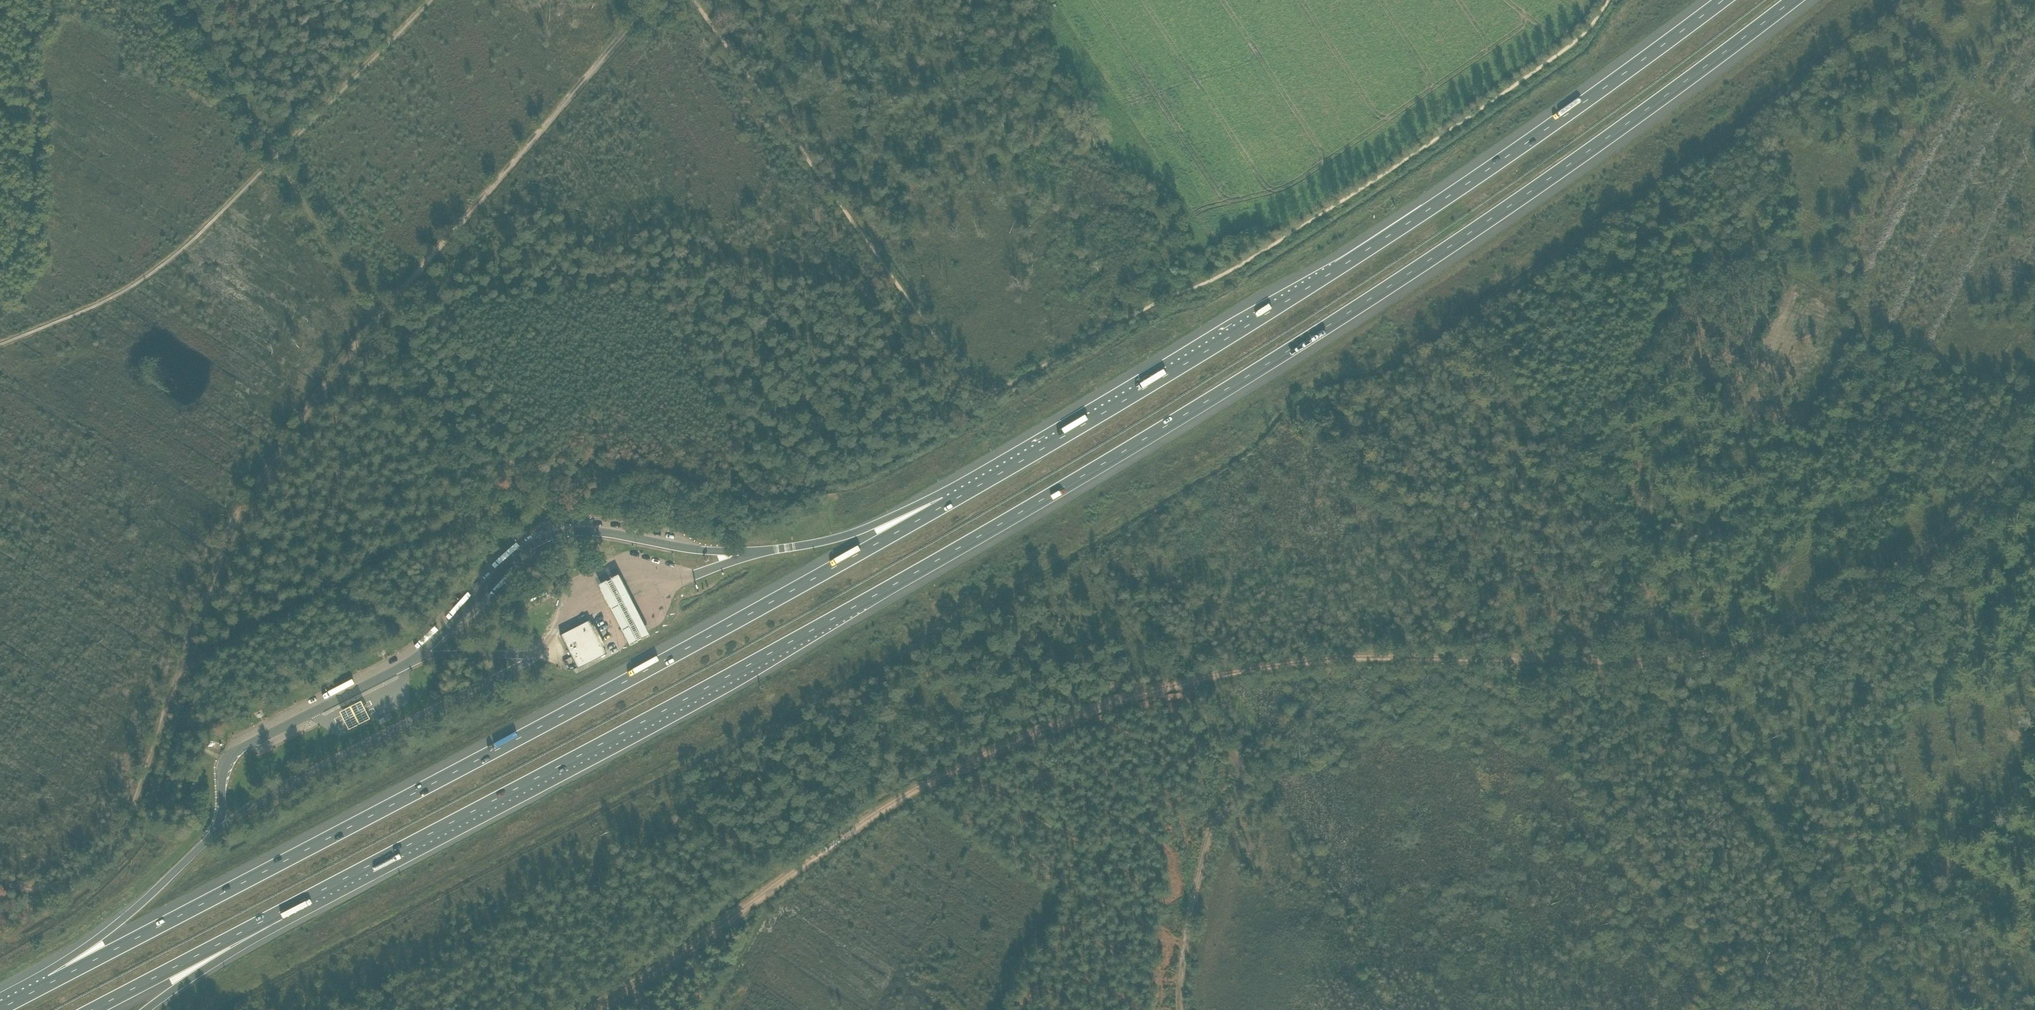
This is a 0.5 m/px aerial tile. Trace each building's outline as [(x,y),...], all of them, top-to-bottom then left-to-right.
[(623,581),(618,573),(598,583),(603,592),(618,621),(629,643),(649,633),(638,610),(623,581)] [(463,632),(482,612),(477,608),(458,628),(463,632)] [(588,619),(560,634),(577,667),(605,652),(590,622),(588,619)] [(398,661),(417,649),(414,644),(395,656),(398,661)] [(338,709),(347,727),(369,716),(360,698),(338,709)] [(242,740),(267,729),(265,724),(240,735),(242,740)] [(195,744),(201,746),(205,737),(200,735),(195,744)]
